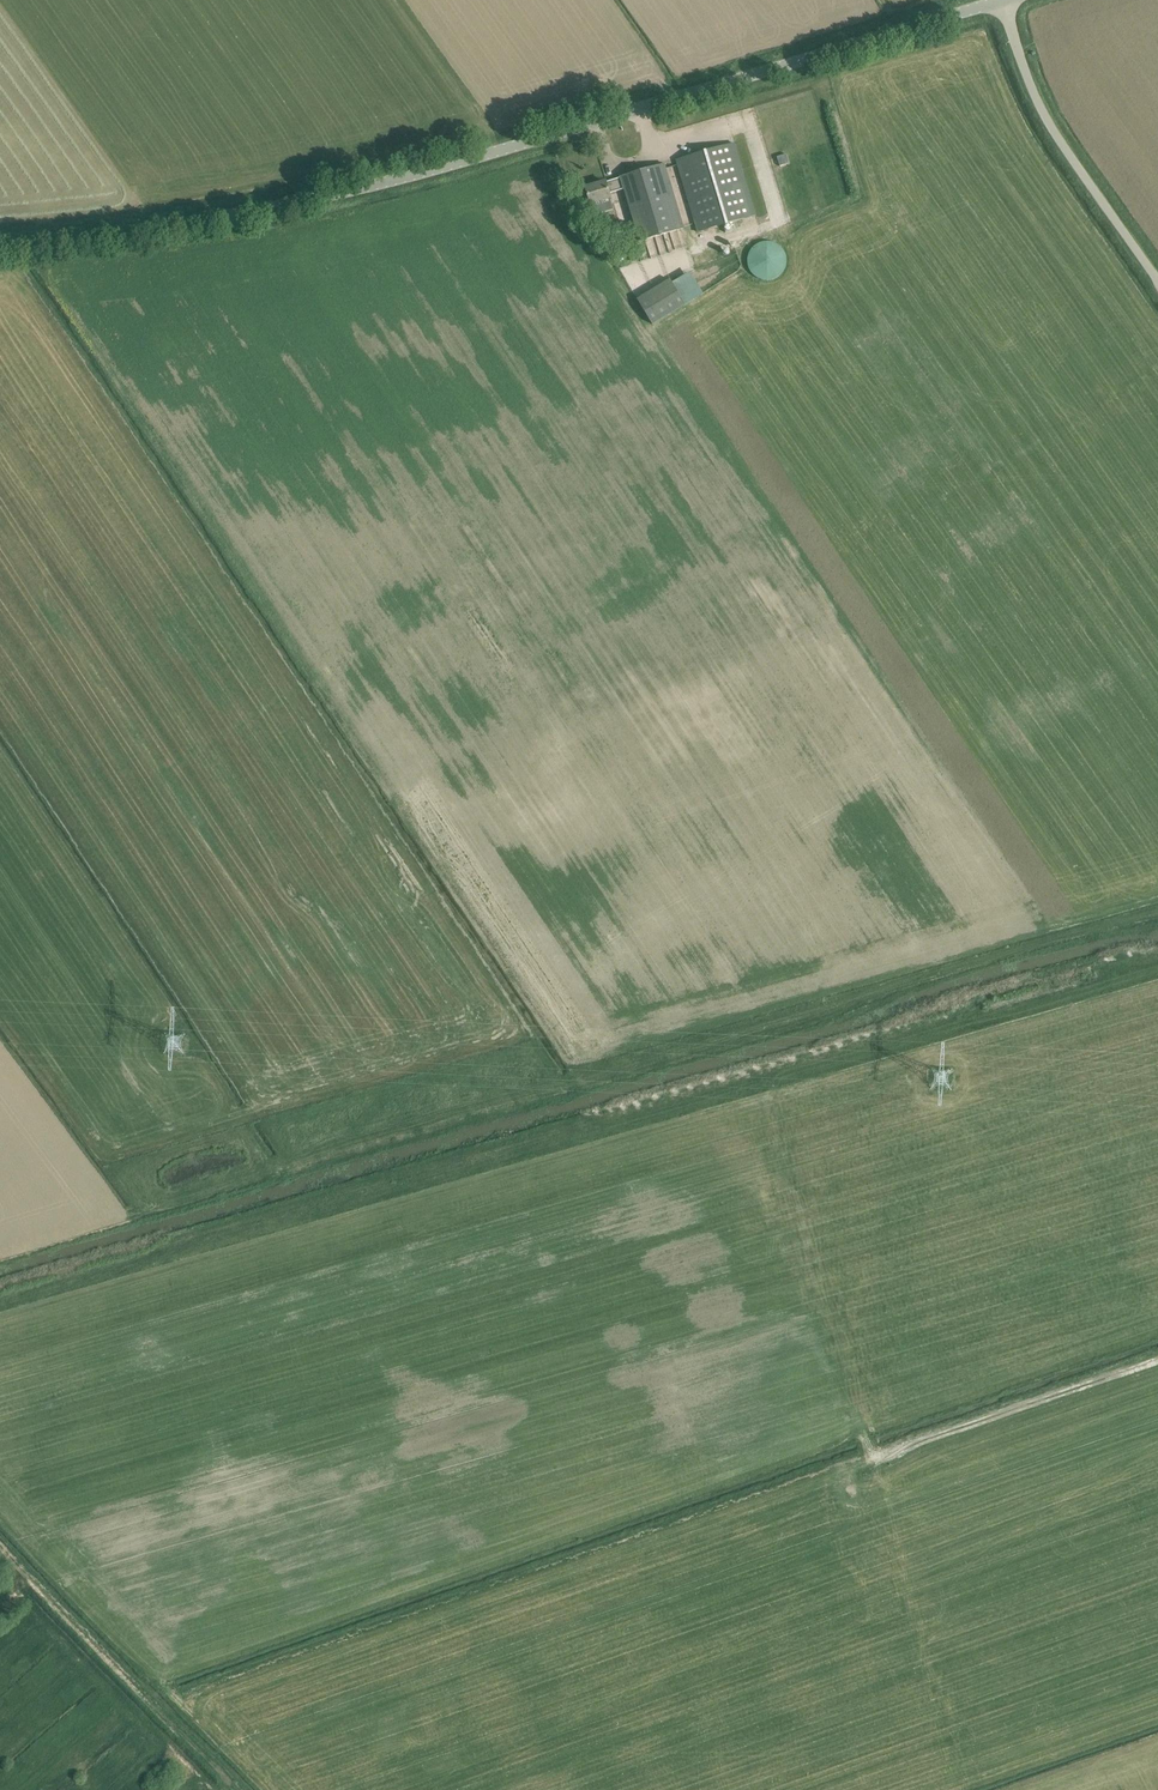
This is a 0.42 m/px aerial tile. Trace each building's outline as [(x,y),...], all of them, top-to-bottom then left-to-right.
[(755,216),(737,155),(734,143),(676,160),(698,233),(755,216)] [(785,154),(776,156),(779,165),(788,163),(785,154)] [(585,188),(589,201),(590,205),(612,199),(610,193),(624,189),(639,242),(684,228),(665,164),(620,177),(621,178),(606,182),(606,181),(585,188)] [(784,259),(784,258),(783,254),(782,250),(780,247),(777,244),(774,241),(771,240),(768,239),(765,238),(760,238),(757,239),(753,241),(750,243),(747,246),(745,249),(744,253),(743,257),(743,261),(744,265),(746,268),(748,272),(751,274),(754,277),(758,278),(762,279),(766,278),(770,277),(774,275),(777,273),(780,270),(782,267),(783,263),(784,259)] [(690,272),(672,283),(670,280),(638,299),(653,325),(703,294),(690,272)]
